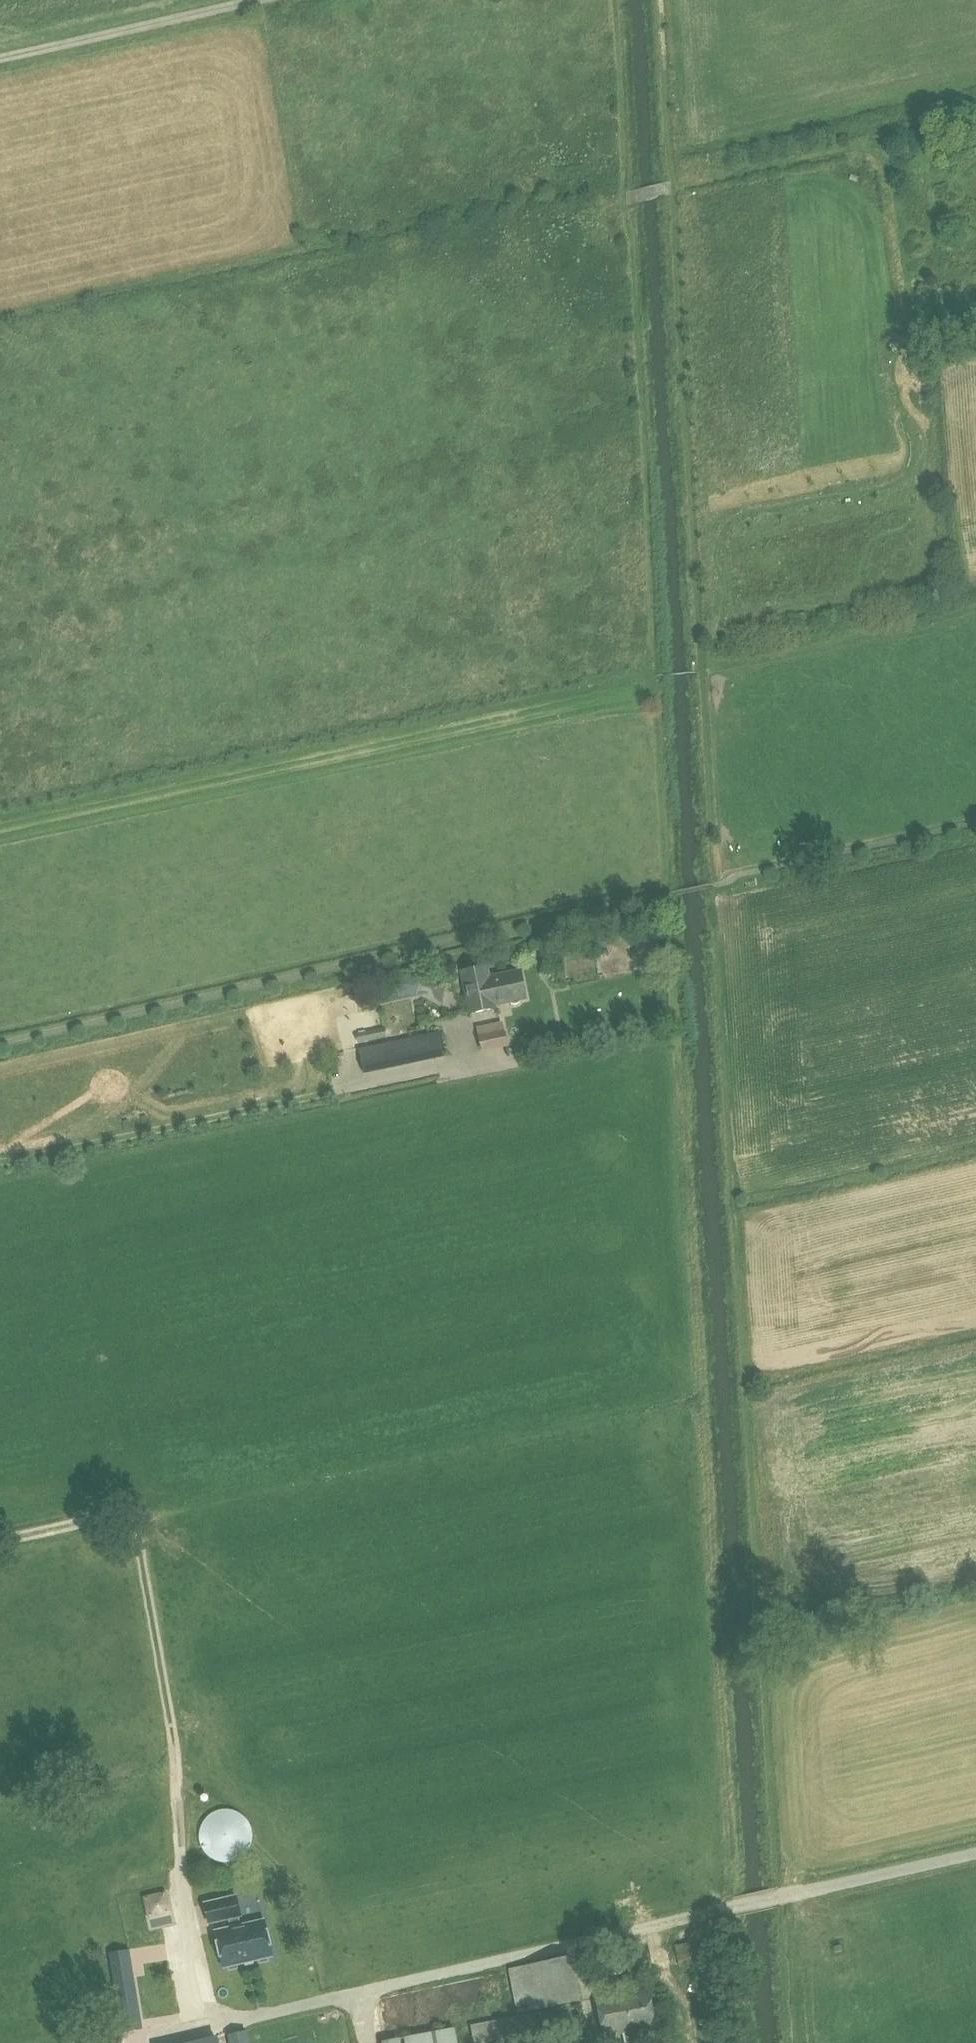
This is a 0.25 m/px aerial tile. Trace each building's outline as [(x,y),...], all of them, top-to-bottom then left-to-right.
[(497,977),(498,982),(490,984),(486,967),(462,973),(469,1006),(471,1015),(496,1010),(496,1007),(510,1004),(511,1005),(513,1006),(515,1006),(516,1006),(517,1005),(519,1003),(519,1002),(526,1000),(520,972),(497,977)] [(416,996),(421,976),(399,971),(395,991),(416,996)] [(439,1031),(380,1043),(359,1048),(365,1074),(445,1056),(439,1031)] [(504,1031),(478,1036),(482,1051),(507,1045),(504,1031)] [(203,1849),(210,1857),(220,1861),(228,1862),(239,1858),(246,1852),(251,1842),(251,1830),(247,1820),(238,1812),(229,1809),(220,1809),(212,1813),(206,1818),(200,1828),(199,1837),(200,1843),(203,1849)] [(166,1890),(156,1893),(161,1909),(170,1907),(166,1890)] [(205,1903),(209,1923),(240,1916),(236,1896),(205,1903)] [(215,1932),(223,1967),(272,1956),(264,1921),(215,1932)] [(143,2029),(131,1957),(110,1960),(122,2032),(143,2029)] [(509,1972),(518,2013),(580,2000),(572,1959),(509,1972)] [(623,2031),(625,2042),(643,2042),(643,2040),(641,2027),(654,2025),(647,1990),(623,1995),(623,1992),(597,1998),(605,2035),(623,2031)] [(474,2042),(544,2042),(538,2012),(471,2025),(474,2042)] [(384,2042),(455,2042),(452,2029),(384,2042)] [(247,2030),(228,2035),(230,2042),(249,2042),(247,2030)]
